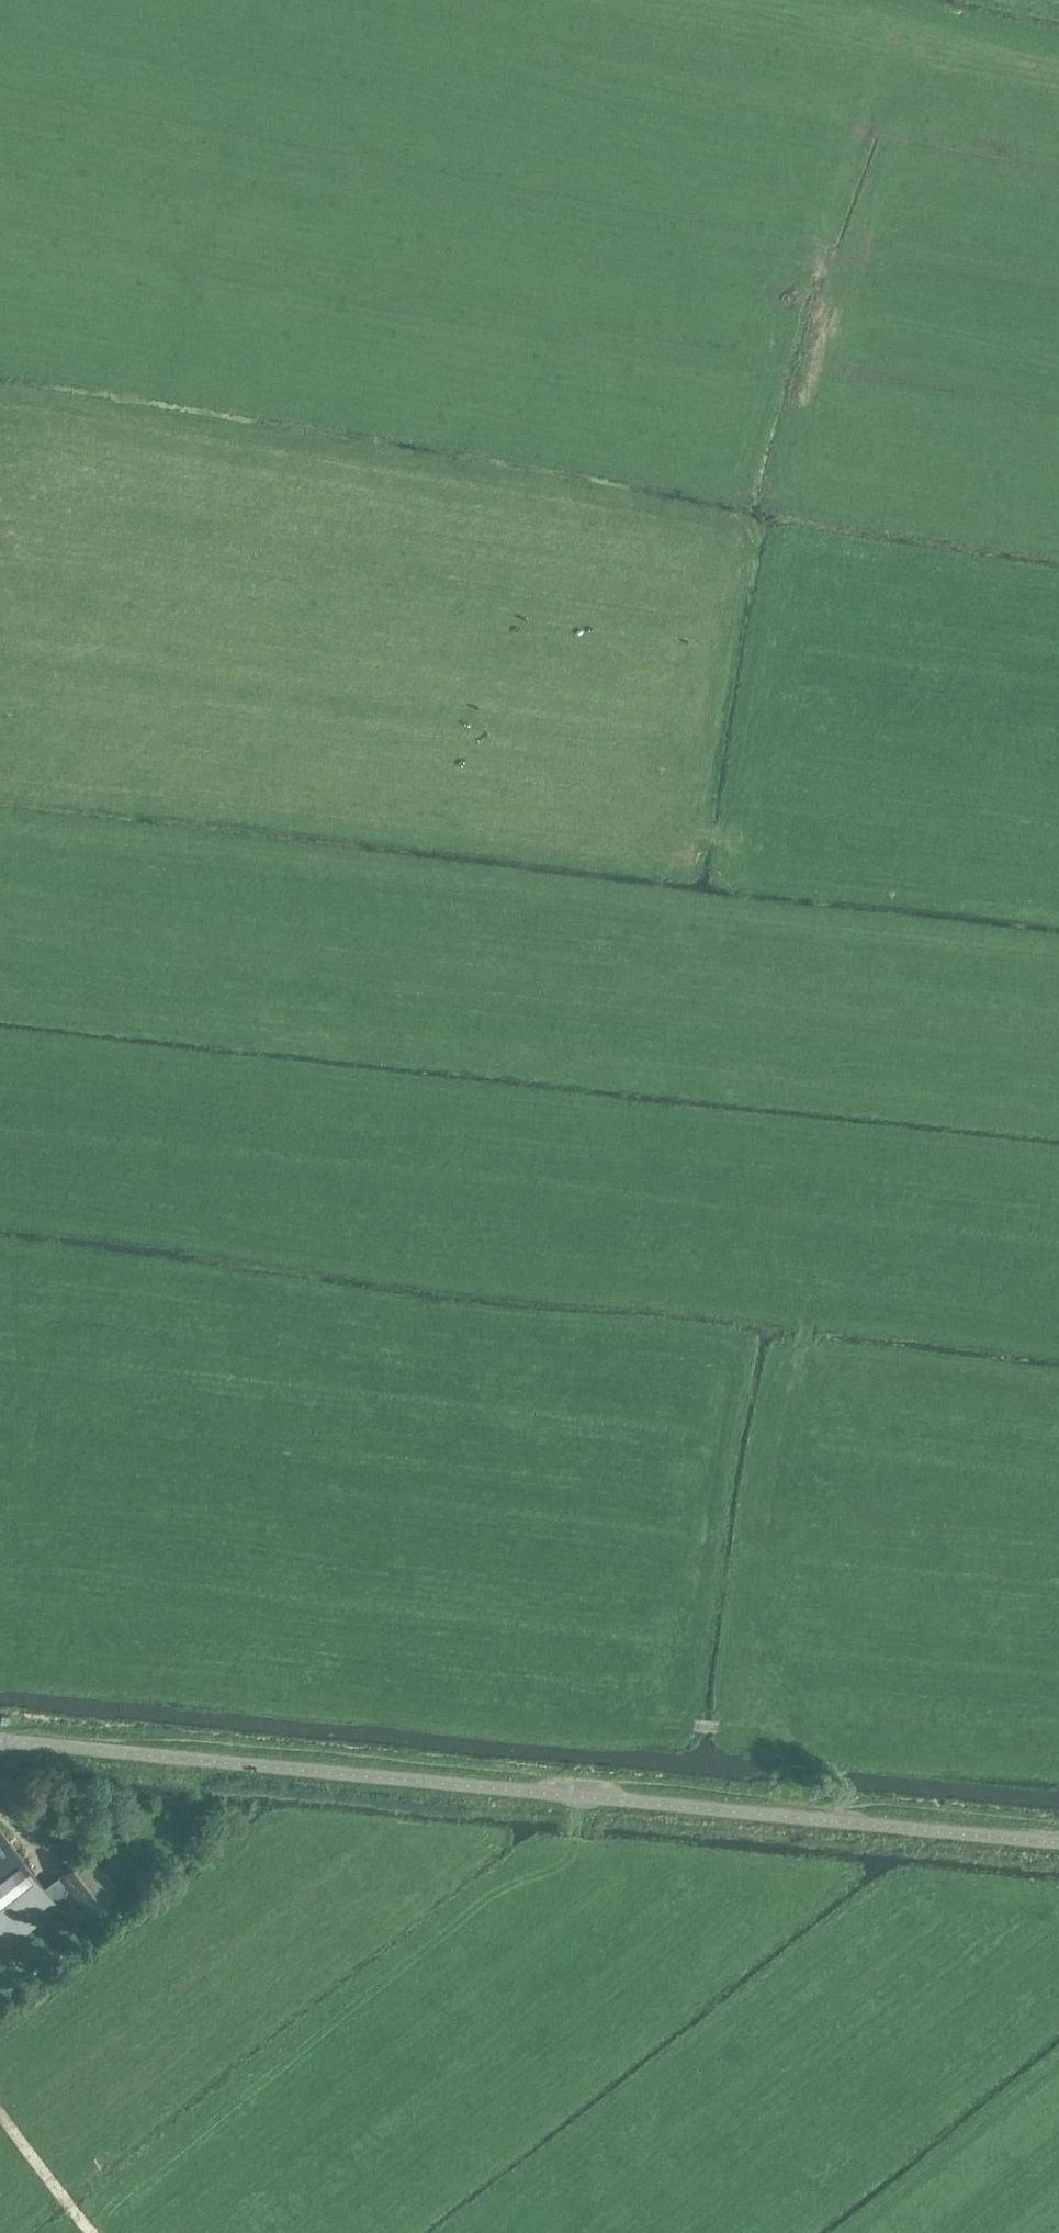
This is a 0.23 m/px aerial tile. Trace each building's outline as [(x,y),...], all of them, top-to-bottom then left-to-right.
[(89,1854),(62,1876),(46,1888),(0,1829),(0,1953),(59,1907),(54,1900),(70,1888),(91,1914),(119,1892),(89,1854)]
